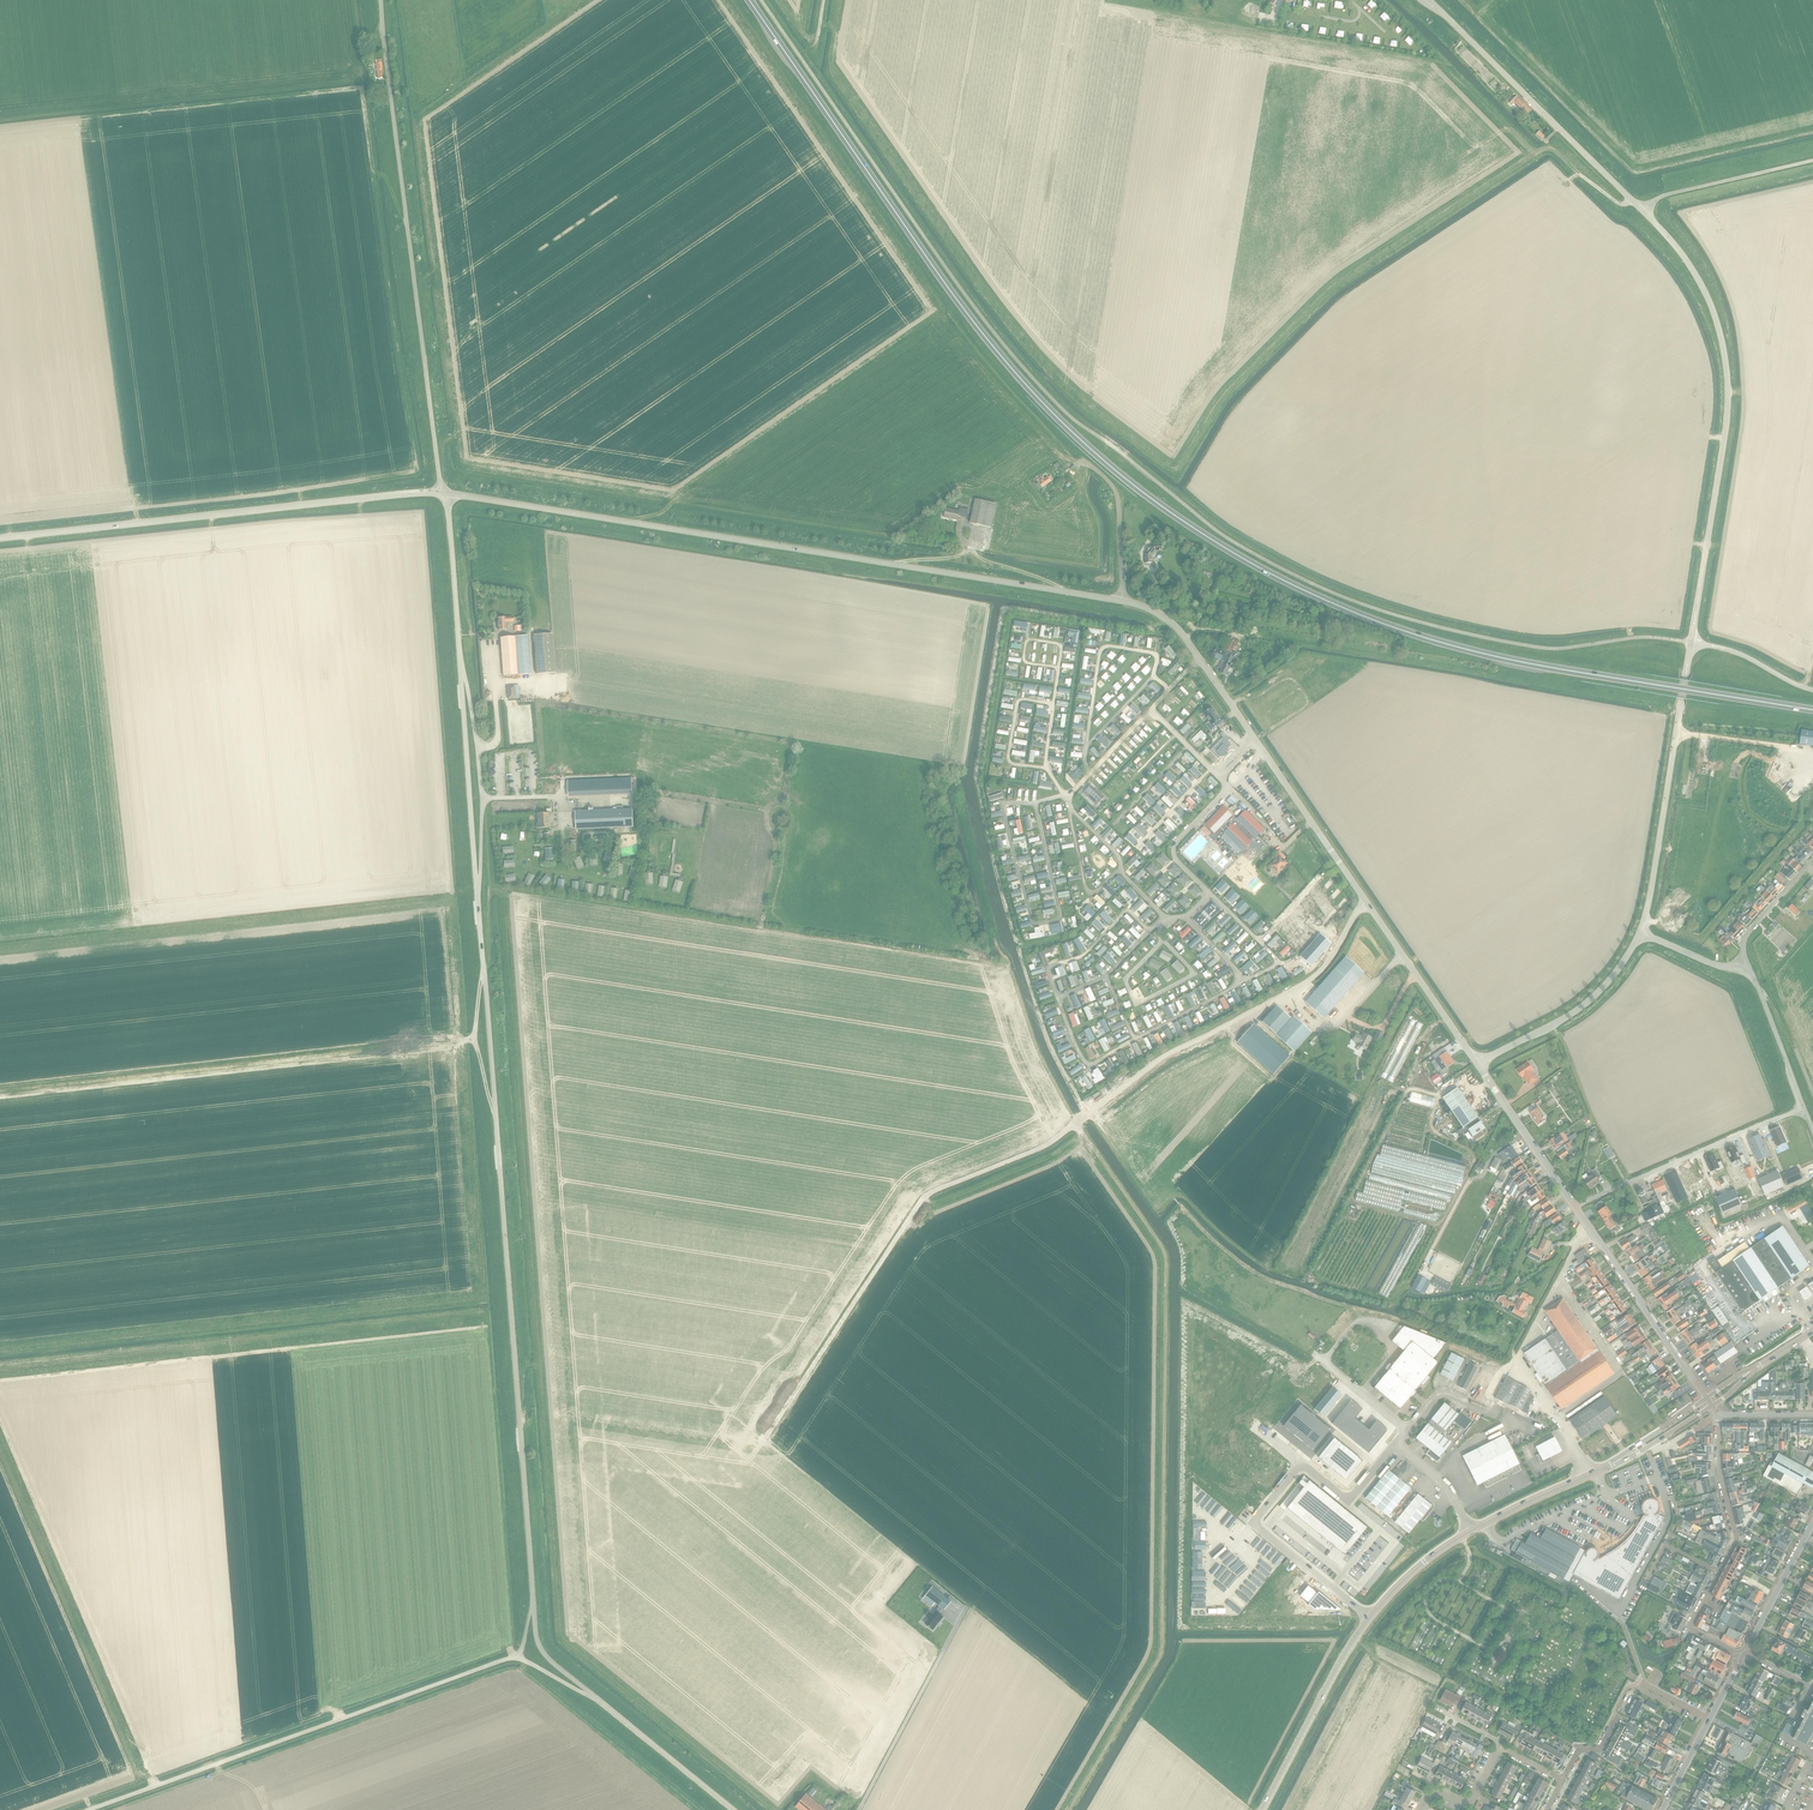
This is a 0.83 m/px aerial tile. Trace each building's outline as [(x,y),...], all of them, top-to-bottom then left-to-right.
[(1410,32),(1405,36),(1410,41),(1414,37),(1410,32)] [(1479,58),(1473,63),(1476,67),(1482,61),(1479,58)] [(378,79),(384,78),(381,59),(375,60),(376,63),(378,79)] [(1525,117),(1528,115),(1531,111),(1516,96),(1511,101),(1509,103),(1512,105),(1514,103),(1524,113),(1522,114),(1525,117)] [(1545,136),(1539,130),(1536,134),(1542,139),(1545,136)] [(1041,478),(1040,477),(1036,480),(1038,482),(1035,484),(1039,489),(1052,480),(1049,476),(1047,477),(1047,476),(1044,479),(1043,477),(1041,478)] [(996,504),(975,499),(970,523),(991,527),(996,504)] [(959,511),(946,508),(944,517),(957,520),(958,516),(961,516),(963,508),(960,507),(959,511)] [(1152,545),(1145,554),(1145,563),(1152,562),(1151,556),(1156,551),(1162,550),(1162,544),(1152,545)] [(1157,574),(1150,576),(1153,585),(1160,583),(1157,574)] [(506,617),(497,618),(498,630),(506,629),(506,622),(513,621),(513,617),(506,617)] [(555,672),(552,633),(533,635),(536,674),(555,672)] [(530,674),(528,640),(527,635),(500,637),(503,676),(518,675),(530,674)] [(1230,639),(1227,646),(1236,651),(1239,643),(1230,639)] [(1167,644),(1173,654),(1176,652),(1170,642),(1167,644)] [(1225,652),(1234,655),(1235,655),(1237,656),(1239,653),(1236,652),(1230,649),(1227,647),(1226,648),(1224,651),(1216,647),(1211,656),(1221,661),(1221,660),(1224,661),(1223,663),(1229,666),(1233,657),(1227,654),(1225,653),(1225,652)] [(1113,661),(1110,667),(1115,670),(1118,664),(1113,661)] [(1229,666),(1223,663),(1220,662),(1218,667),(1221,668),(1220,672),(1226,675),(1229,666)] [(1188,684),(1194,679),(1190,675),(1184,679),(1188,684)] [(1132,679),(1128,684),(1132,688),(1137,683),(1132,679)] [(1157,689),(1161,686),(1154,679),(1150,682),(1157,689)] [(519,698),(518,685),(507,686),(508,699),(519,698)] [(1194,708),(1200,702),(1197,699),(1192,705),(1194,708)] [(1164,701),(1160,705),(1164,710),(1168,705),(1164,701)] [(1203,713),(1211,725),(1220,718),(1212,707),(1203,713)] [(1180,715),(1176,719),(1180,723),(1185,719),(1180,715)] [(1148,729),(1152,723),(1147,719),(1143,725),(1148,729)] [(1113,720),(1110,724),(1118,732),(1121,728),(1113,720)] [(1187,720),(1182,728),(1186,730),(1191,722),(1187,720)] [(1201,727),(1193,736),(1196,740),(1201,734),(1203,736),(1207,732),(1201,727)] [(1162,728),(1158,732),(1163,736),(1166,732),(1162,728)] [(1802,730),(1800,744),(1812,746),(1812,732),(1802,730)] [(1229,738),(1222,731),(1219,734),(1223,737),(1210,750),(1218,758),(1231,745),(1226,741),(1229,738)] [(1229,735),(1234,742),(1240,738),(1234,731),(1229,735)] [(1101,732),(1097,736),(1104,744),(1109,740),(1101,732)] [(1057,745),(1057,751),(1059,752),(1060,743),(1065,744),(1065,741),(1050,740),(1050,745),(1057,745)] [(1124,743),(1120,749),(1125,752),(1129,747),(1124,743)] [(1141,750),(1146,753),(1149,748),(1144,745),(1141,750)] [(1137,762),(1141,757),(1137,754),(1133,758),(1137,762)] [(1100,768),(1105,772),(1110,767),(1106,763),(1100,768)] [(1074,772),(1077,774),(1084,766),(1082,764),(1074,772)] [(1153,764),(1147,769),(1152,774),(1157,769),(1153,764)] [(1098,780),(1103,776),(1099,771),(1093,776),(1098,780)] [(1215,784),(1219,780),(1212,772),(1208,776),(1215,784)] [(1117,784),(1121,778),(1116,774),(1112,780),(1117,784)] [(631,777),(568,780),(568,792),(632,790),(631,777)] [(1160,780),(1157,783),(1164,790),(1167,787),(1160,780)] [(1132,786),(1137,790),(1141,785),(1137,781),(1132,786)] [(1173,781),(1170,785),(1180,794),(1183,790),(1173,781)] [(1109,792),(1115,785),(1110,782),(1104,788),(1109,792)] [(1091,785),(1084,793),(1096,805),(1104,797),(1091,785)] [(1128,789),(1123,794),(1128,799),(1133,794),(1128,789)] [(1143,799),(1150,806),(1153,802),(1146,796),(1143,799)] [(1142,814),(1145,811),(1138,803),(1135,805),(1142,814)] [(1237,819),(1224,806),(1205,824),(1214,833),(1220,827),(1225,832),(1224,832),(1242,851),(1251,842),(1250,841),(1255,836),(1255,837),(1264,829),(1245,810),(1237,819)] [(1108,811),(1112,815),(1116,811),(1112,807),(1108,811)] [(617,809),(575,811),(576,829),(633,827),(633,809),(623,809),(617,809)] [(548,813),(537,813),(538,828),(549,827),(548,813)] [(1101,814),(1093,822),(1097,825),(1105,818),(1101,814)] [(1015,825),(1016,831),(1024,830),(1022,816),(1017,816),(1019,825),(1015,825)] [(1107,836),(1114,829),(1110,825),(1104,832),(1107,836)] [(1207,836),(1211,833),(1204,826),(1200,830),(1207,836)] [(1137,838),(1140,835),(1133,828),(1130,830),(1137,838)] [(549,833),(544,833),(545,842),(553,842),(553,838),(549,838),(549,833)] [(1120,833),(1114,841),(1118,844),(1124,837),(1120,833)] [(1809,841),(1805,838),(1804,839),(1801,836),(1798,840),(1805,845),(1806,845),(1812,851),(1812,850),(1812,837),(1809,841)] [(1124,853),(1132,845),(1129,842),(1122,850),(1124,853)] [(1803,850),(1800,853),(1795,849),(1794,850),(1795,851),(1799,854),(1806,860),(1811,854),(1806,849),(1804,851),(1803,850)] [(1806,860),(1799,854),(1795,851),(1793,853),(1797,856),(1795,859),(1802,865),(1806,860)] [(1287,863),(1279,855),(1269,865),(1277,873),(1287,863)] [(1790,858),(1787,861),(1784,858),(1783,859),(1783,860),(1783,861),(1785,863),(1795,872),(1799,867),(1790,858)] [(1795,872),(1785,863),(1783,861),(1781,863),(1783,865),(1783,866),(1785,868),(1780,873),(1787,880),(1795,872)] [(1135,874),(1138,877),(1147,869),(1143,865),(1135,874)] [(547,871),(541,878),(546,883),(552,876),(547,871)] [(663,872),(660,881),(667,884),(670,875),(663,872)] [(1778,873),(1775,877),(1780,882),(1782,881),(1783,882),(1785,879),(1778,873)] [(1254,876),(1249,885),(1257,891),(1264,879),(1258,875),(1257,878),(1254,876)] [(677,876),(674,886),(680,888),(683,879),(677,876)] [(1224,877),(1215,887),(1219,890),(1228,881),(1224,877)] [(1148,887),(1152,892),(1160,885),(1156,880),(1148,887)] [(1812,890),(1812,884),(1809,880),(1803,887),(1810,893),(1812,890)] [(1764,887),(1767,884),(1764,881),(1761,884),(1761,885),(1756,890),(1758,892),(1763,887),(1764,887)] [(1781,887),(1774,881),(1773,882),(1773,883),(1772,884),(1771,884),(1770,885),(1777,891),(1781,887)] [(1231,887),(1224,896),(1228,898),(1235,889),(1231,887)] [(1766,890),(1772,896),(1776,892),(1769,887),(1766,890)] [(1767,902),(1772,896),(1766,890),(1765,892),(1764,892),(1761,896),(1767,902)] [(1142,896),(1133,904),(1136,907),(1145,899),(1142,896)] [(1165,904),(1168,908),(1177,899),(1174,896),(1165,904)] [(1766,903),(1760,898),(1752,907),(1758,912),(1766,903)] [(1213,902),(1194,920),(1202,927),(1220,910),(1213,902)] [(1790,905),(1786,909),(1792,914),(1795,916),(1798,912),(1795,909),(1790,905)] [(1143,912),(1146,916),(1153,909),(1150,906),(1143,912)] [(1248,920),(1257,912),(1253,908),(1245,916),(1248,920)] [(1745,914),(1751,920),(1756,914),(1752,910),(1750,913),(1748,911),(1745,914)] [(1310,941),(1316,935),(1294,912),(1288,918),(1310,941)] [(1751,920),(1745,914),(1742,912),(1741,913),(1738,916),(1737,918),(1745,926),(1751,920)] [(1100,927),(1103,924),(1096,916),(1093,919),(1100,927)] [(1153,925),(1160,920),(1157,916),(1151,922),(1153,925)] [(1259,931),(1265,925),(1263,924),(1266,921),(1262,917),(1254,926),(1259,931)] [(1209,929),(1217,922),(1214,919),(1206,926),(1209,929)] [(1732,927),(1739,933),(1744,928),(1737,922),(1732,927)] [(1316,935),(1321,930),(1316,924),(1311,929),(1316,935)] [(1113,936),(1113,935),(1116,938),(1119,935),(1111,927),(1107,931),(1113,936)] [(1733,940),(1739,933),(1732,927),(1730,930),(1729,929),(1727,930),(1728,931),(1727,932),(1725,930),(1723,931),(1726,934),(1725,935),(1726,936),(1727,935),(1733,940)] [(1194,932),(1187,939),(1191,942),(1198,935),(1194,932)] [(1278,932),(1269,941),(1272,944),(1278,938),(1281,941),(1284,938),(1278,932)] [(1319,934),(1299,956),(1310,966),(1330,943),(1319,934)] [(1731,941),(1726,936),(1725,935),(1724,935),(1724,936),(1723,935),(1722,936),(1718,940),(1725,947),(1731,941)] [(1248,949),(1256,942),(1253,939),(1245,946),(1248,949)] [(1280,950),(1283,953),(1291,944),(1288,942),(1280,950)] [(1238,960),(1247,951),(1244,947),(1234,955),(1238,960)] [(1168,948),(1163,952),(1170,959),(1174,954),(1168,948)] [(1158,955),(1153,960),(1159,966),(1164,960),(1158,955)] [(1208,961),(1210,964),(1219,958),(1217,955),(1208,961)] [(1180,969),(1185,964),(1178,957),(1173,961),(1180,969)] [(1364,973),(1345,957),(1305,1002),(1323,1018),(1364,973)] [(1284,963),(1278,965),(1282,976),(1289,973),(1284,963)] [(1161,968),(1167,977),(1173,973),(1167,964),(1161,968)] [(1270,970),(1266,972),(1271,981),(1275,980),(1270,970)] [(1072,983),(1077,982),(1073,972),(1068,974),(1072,983)] [(1224,986),(1227,985),(1221,975),(1218,977),(1224,986)] [(1258,988),(1263,986),(1258,976),(1254,978),(1258,988)] [(1243,985),(1247,994),(1251,992),(1248,983),(1243,985)] [(1168,1002),(1164,1004),(1169,1014),(1173,1012),(1168,1002)] [(1276,1034),(1291,1017),(1277,1005),(1262,1021),(1276,1034)] [(1078,1010),(1075,1011),(1074,1009),(1070,1011),(1073,1023),(1081,1021),(1078,1010)] [(1149,1025),(1152,1023),(1148,1012),(1144,1014),(1149,1025)] [(1276,1034),(1294,1051),(1311,1032),(1292,1016),(1276,1034)] [(1101,1018),(1103,1022),(1099,1023),(1103,1031),(1110,1028),(1105,1017),(1101,1018)] [(1166,1026),(1169,1036),(1175,1033),(1172,1024),(1166,1026)] [(1254,1024),(1238,1042),(1274,1074),(1290,1056),(1254,1024)] [(1383,1035),(1377,1032),(1373,1039),(1379,1042),(1383,1035)] [(1353,1041),(1358,1043),(1357,1045),(1366,1049),(1372,1038),(1363,1033),(1361,1036),(1356,1033),(1353,1041)] [(1067,1055),(1066,1052),(1063,1053),(1065,1060),(1077,1056),(1076,1051),(1067,1055)] [(1446,1051),(1431,1062),(1438,1072),(1453,1062),(1448,1055),(1449,1055),(1446,1051)] [(1082,1062),(1071,1066),(1073,1071),(1084,1066),(1082,1062)] [(1533,1070),(1528,1062),(1517,1069),(1522,1078),(1524,1076),(1530,1085),(1537,1079),(1532,1071),(1533,1070)] [(1430,1078),(1437,1087),(1443,1083),(1441,1080),(1437,1073),(1430,1078)] [(1479,1122),(1476,1118),(1478,1117),(1457,1087),(1442,1097),(1463,1127),(1460,1129),(1462,1133),(1467,1129),(1469,1131),(1468,1132),(1471,1137),(1472,1136),(1475,1140),(1484,1135),(1482,1132),(1486,1129),(1480,1121),(1479,1122)] [(1408,1101),(1432,1107),(1435,1098),(1411,1092),(1408,1101)] [(1370,1173),(1455,1195),(1457,1185),(1459,1185),(1464,1177),(1463,1176),(1466,1166),(1419,1154),(1430,1109),(1404,1102),(1397,1114),(1396,1115),(1395,1119),(1383,1144),(1380,1155),(1378,1154),(1373,1163),(1370,1173)] [(1539,1106),(1530,1112),(1538,1124),(1546,1119),(1541,1112),(1542,1111),(1539,1106)] [(1780,1127),(1770,1131),(1777,1147),(1787,1143),(1780,1127)] [(1561,1145),(1566,1142),(1560,1133),(1549,1141),(1555,1149),(1561,1145)] [(1760,1135),(1750,1140),(1757,1156),(1767,1151),(1770,1159),(1773,1158),(1765,1138),(1761,1139),(1760,1135)] [(1572,1140),(1575,1137),(1571,1139),(1570,1140),(1556,1150),(1558,1153),(1561,1159),(1569,1153),(1567,1149),(1569,1148),(1569,1149),(1575,1144),(1572,1140)] [(1504,1150),(1498,1154),(1503,1161),(1509,1157),(1511,1159),(1517,1155),(1510,1145),(1504,1149),(1504,1150)] [(1735,1146),(1726,1150),(1732,1162),(1740,1159),(1742,1164),(1747,1162),(1743,1154),(1740,1156),(1735,1146)] [(1609,1147),(1603,1150),(1608,1159),(1614,1156),(1610,1149),(1609,1147)] [(1714,1155),(1705,1159),(1711,1171),(1716,1169),(1717,1172),(1725,1168),(1721,1161),(1717,1162),(1714,1155)] [(1515,1166),(1522,1161),(1518,1156),(1504,1166),(1506,1169),(1513,1164),(1515,1166)] [(1495,1157),(1488,1170),(1491,1171),(1492,1168),(1497,1170),(1498,1168),(1503,1164),(1501,1162),(1495,1157)] [(1519,1170),(1512,1175),(1514,1178),(1527,1169),(1523,1163),(1517,1167),(1519,1170)] [(1751,1167),(1745,1169),(1749,1179),(1755,1177),(1751,1167)] [(1798,1168),(1782,1175),(1787,1185),(1803,1178),(1798,1168)] [(1582,1176),(1585,1180),(1584,1180),(1590,1188),(1600,1182),(1598,1179),(1601,1176),(1596,1169),(1592,1171),(1594,1173),(1588,1177),(1586,1174),(1582,1176)] [(1518,1185),(1519,1186),(1532,1176),(1528,1170),(1518,1177),(1519,1179),(1516,1181),(1519,1185),(1518,1185)] [(1676,1170),(1665,1175),(1677,1203),(1688,1198),(1676,1170)] [(1778,1170),(1759,1179),(1766,1194),(1785,1186),(1778,1170)] [(1369,1180),(1449,1201),(1451,1195),(1370,1174),(1369,1180)] [(1532,1176),(1519,1186),(1520,1188),(1528,1183),(1530,1186),(1536,1182),(1532,1176)] [(1510,1187),(1514,1180),(1510,1178),(1506,1185),(1504,1189),(1508,1191),(1510,1187)] [(1355,1201),(1435,1222),(1437,1213),(1443,1215),(1447,1202),(1366,1180),(1363,1193),(1357,1192),(1355,1201)] [(1646,1212),(1642,1214),(1645,1221),(1670,1211),(1668,1206),(1672,1203),(1668,1194),(1662,1196),(1661,1193),(1667,1190),(1663,1180),(1651,1185),(1657,1198),(1659,1204),(1657,1205),(1658,1208),(1654,1209),(1650,1201),(1648,1202),(1643,1204),(1646,1212)] [(1513,1183),(1508,1194),(1513,1196),(1518,1186),(1513,1183)] [(1529,1199),(1541,1190),(1537,1184),(1528,1191),(1530,1193),(1525,1197),(1525,1198),(1523,1199),(1518,1209),(1521,1211),(1525,1203),(1529,1199)] [(1693,1191),(1696,1198),(1709,1192),(1706,1186),(1693,1191)] [(1637,1192),(1637,1193),(1637,1194),(1638,1195),(1638,1196),(1639,1196),(1640,1197),(1643,1204),(1648,1202),(1645,1195),(1645,1194),(1645,1193),(1645,1192),(1645,1191),(1644,1190),(1643,1189),(1642,1189),(1641,1189),(1640,1189),(1639,1189),(1639,1190),(1638,1190),(1638,1191),(1637,1191),(1637,1192)] [(1735,1189),(1716,1198),(1723,1214),(1742,1205),(1735,1189)] [(1534,1203),(1539,1199),(1539,1200),(1545,1196),(1541,1190),(1529,1199),(1529,1200),(1530,1199),(1532,1201),(1532,1200),(1534,1203)] [(1495,1199),(1497,1195),(1490,1191),(1487,1195),(1495,1199)] [(1534,1211),(1542,1206),(1543,1207),(1550,1203),(1547,1197),(1532,1207),(1534,1211)] [(1786,1208),(1789,1214),(1800,1208),(1808,1222),(1812,1219),(1812,1214),(1807,1204),(1804,1198),(1786,1208)] [(1487,1206),(1492,1209),(1495,1203),(1490,1200),(1487,1206)] [(1543,1214),(1545,1212),(1547,1216),(1555,1210),(1551,1204),(1537,1213),(1538,1214),(1534,1220),(1532,1224),(1529,1232),(1533,1233),(1537,1222),(1540,1217),(1543,1214)] [(1603,1219),(1612,1233),(1618,1228),(1609,1215),(1611,1214),(1606,1206),(1598,1211),(1604,1219),(1603,1219)] [(1547,1227),(1553,1223),(1560,1218),(1557,1212),(1544,1221),(1543,1222),(1547,1227)] [(1387,1298),(1427,1227),(1417,1221),(1378,1293),(1387,1298)] [(1567,1227),(1563,1221),(1552,1229),(1553,1231),(1556,1229),(1559,1233),(1567,1227)] [(1645,1237),(1649,1234),(1654,1231),(1651,1226),(1642,1231),(1645,1237)] [(1716,1257),(1708,1262),(1742,1312),(1810,1266),(1783,1226),(1767,1237),(1759,1242),(1750,1249),(1745,1242),(1727,1254),(1732,1261),(1722,1267),(1716,1257)] [(1649,1234),(1653,1240),(1658,1237),(1654,1231),(1649,1234)] [(1763,1232),(1755,1237),(1759,1242),(1767,1237),(1763,1232)] [(1619,1242),(1620,1243),(1625,1250),(1631,1245),(1629,1243),(1636,1238),(1633,1234),(1624,1240),(1624,1239),(1619,1242)] [(1546,1251),(1550,1242),(1544,1238),(1538,1250),(1531,1247),(1527,1256),(1539,1261),(1543,1253),(1544,1250),(1546,1251)] [(1655,1243),(1654,1244),(1657,1248),(1663,1244),(1660,1240),(1659,1241),(1655,1243)] [(1631,1247),(1625,1251),(1629,1257),(1642,1248),(1643,1248),(1641,1244),(1638,1247),(1636,1244),(1631,1247)] [(1590,1256),(1585,1248),(1574,1255),(1580,1263),(1590,1256)] [(1642,1248),(1629,1257),(1633,1263),(1639,1259),(1646,1254),(1644,1251),(1642,1248)] [(1589,1269),(1596,1264),(1592,1258),(1584,1263),(1589,1269)] [(1638,1271),(1651,1262),(1649,1259),(1646,1261),(1644,1258),(1634,1265),(1638,1271)] [(1656,1267),(1659,1265),(1655,1259),(1652,1262),(1651,1262),(1638,1271),(1642,1277),(1648,1273),(1646,1270),(1654,1265),(1656,1267)] [(1593,1276),(1600,1271),(1596,1264),(1589,1269),(1580,1275),(1582,1278),(1591,1272),(1593,1276)] [(1648,1285),(1661,1275),(1665,1273),(1663,1270),(1651,1277),(1649,1275),(1643,1279),(1648,1285)] [(1597,1282),(1604,1277),(1600,1271),(1593,1276),(1597,1282)] [(1676,1276),(1679,1281),(1685,1277),(1682,1272),(1676,1276)] [(1481,1273),(1477,1280),(1478,1281),(1476,1283),(1481,1286),(1482,1283),(1483,1283),(1487,1276),(1481,1273)] [(1418,1275),(1411,1287),(1420,1292),(1426,1280),(1418,1275)] [(1663,1278),(1661,1275),(1648,1285),(1651,1290),(1657,1286),(1656,1283),(1663,1278)] [(1604,1277),(1597,1282),(1602,1288),(1609,1283),(1604,1277)] [(1489,1279),(1485,1286),(1490,1289),(1494,1281),(1489,1279)] [(1662,1289),(1667,1285),(1669,1284),(1667,1281),(1652,1291),(1656,1297),(1663,1292),(1662,1289)] [(1607,1296),(1614,1291),(1610,1285),(1603,1290),(1607,1296)] [(1661,1305),(1680,1293),(1677,1288),(1668,1294),(1667,1292),(1657,1299),(1661,1305)] [(1812,1297),(1807,1289),(1799,1294),(1805,1302),(1812,1297)] [(1527,1306),(1532,1297),(1519,1290),(1518,1292),(1514,1290),(1512,1294),(1513,1294),(1513,1295),(1515,1296),(1515,1297),(1518,1298),(1515,1304),(1505,1299),(1507,1296),(1505,1295),(1498,1297),(1497,1300),(1503,1304),(1501,1306),(1507,1309),(1509,1305),(1514,1308),(1511,1313),(1522,1318),(1526,1312),(1523,1310),(1525,1307),(1525,1306),(1525,1305),(1527,1306)] [(1611,1302),(1619,1297),(1614,1291),(1607,1296),(1611,1302)] [(1669,1304),(1675,1300),(1682,1295),(1680,1293),(1661,1305),(1665,1311),(1671,1306),(1669,1304)] [(1524,1353),(1562,1409),(1615,1372),(1563,1297),(1544,1310),(1553,1323),(1551,1324),(1553,1327),(1555,1325),(1558,1330),(1524,1353)] [(1616,1309),(1623,1304),(1619,1297),(1611,1302),(1616,1309)] [(1671,1318),(1692,1304),(1689,1299),(1684,1302),(1686,1304),(1675,1311),(1673,1308),(1667,1312),(1671,1318)] [(1623,1304),(1616,1309),(1620,1315),(1627,1310),(1623,1304)] [(1680,1320),(1679,1318),(1688,1312),(1692,1310),(1690,1308),(1693,1306),(1692,1304),(1671,1318),(1674,1324),(1680,1320)] [(1597,1311),(1593,1306),(1588,1310),(1592,1315),(1597,1311)] [(1708,1312),(1705,1309),(1703,1310),(1698,1313),(1701,1317),(1708,1312)] [(1710,1312),(1704,1316),(1707,1321),(1710,1319),(1711,1320),(1714,1318),(1710,1312)] [(1621,1326),(1633,1318),(1629,1313),(1617,1321),(1621,1326)] [(1621,1326),(1624,1331),(1636,1323),(1633,1318),(1621,1326)] [(1690,1320),(1687,1322),(1686,1320),(1687,1319),(1686,1318),(1675,1325),(1679,1331),(1691,1323),(1690,1320)] [(1714,1320),(1708,1324),(1711,1330),(1718,1326),(1714,1320)] [(1685,1339),(1701,1328),(1699,1324),(1695,1326),(1695,1327),(1688,1332),(1687,1329),(1680,1333),(1685,1339)] [(1403,1351),(1373,1388),(1399,1409),(1437,1363),(1433,1359),(1446,1343),(1403,1326),(1391,1341),(1403,1351)] [(1606,1337),(1614,1331),(1610,1326),(1602,1332),(1606,1337)] [(1630,1340),(1642,1332),(1638,1326),(1626,1334),(1630,1340)] [(1711,1331),(1713,1335),(1720,1330),(1718,1327),(1711,1331)] [(1703,1331),(1701,1328),(1685,1339),(1688,1345),(1695,1341),(1693,1338),(1698,1334),(1697,1332),(1698,1331),(1699,1333),(1703,1331)] [(1609,1342),(1617,1336),(1614,1331),(1606,1337),(1609,1342)] [(1634,1346),(1640,1342),(1646,1338),(1642,1332),(1630,1340),(1634,1346)] [(1716,1338),(1721,1346),(1728,1341),(1722,1333),(1716,1338)] [(1634,1358),(1652,1346),(1648,1340),(1642,1344),(1644,1347),(1632,1355),(1634,1358)] [(1694,1352),(1708,1343),(1706,1340),(1698,1345),(1696,1342),(1690,1346),(1694,1352)] [(1694,1352),(1698,1358),(1709,1350),(1708,1348),(1714,1343),(1712,1340),(1708,1343),(1694,1352)] [(1721,1363),(1737,1352),(1730,1342),(1714,1353),(1715,1355),(1710,1358),(1707,1360),(1708,1362),(1703,1365),(1708,1372),(1716,1367),(1721,1363)] [(1636,1361),(1642,1357),(1648,1353),(1652,1360),(1657,1356),(1655,1353),(1656,1352),(1652,1346),(1634,1358),(1632,1360),(1634,1362),(1635,1361),(1636,1361)] [(1617,1354),(1620,1358),(1627,1353),(1624,1349),(1617,1354)] [(1451,1352),(1440,1374),(1453,1380),(1464,1359),(1451,1352)] [(1653,1373),(1657,1371),(1665,1365),(1659,1357),(1651,1362),(1652,1364),(1649,1366),(1649,1367),(1653,1373)] [(1478,1367),(1470,1363),(1458,1386),(1465,1390),(1478,1367)] [(1657,1374),(1661,1380),(1670,1373),(1666,1367),(1657,1374)] [(1779,1386),(1776,1386),(1776,1372),(1774,1368),(1773,1369),(1769,1372),(1769,1371),(1769,1372),(1769,1382),(1769,1399),(1782,1399),(1782,1382),(1781,1382),(1780,1383),(1780,1384),(1779,1385),(1779,1386)] [(1658,1392),(1675,1380),(1671,1374),(1665,1378),(1667,1381),(1664,1384),(1663,1383),(1655,1387),(1658,1392)] [(1528,1389),(1506,1377),(1494,1398),(1508,1405),(1508,1404),(1526,1413),(1529,1408),(1534,1397),(1529,1394),(1531,1392),(1528,1389)] [(1758,1391),(1753,1391),(1753,1399),(1758,1399),(1769,1399),(1769,1382),(1769,1378),(1761,1378),(1761,1386),(1758,1386),(1758,1391)] [(1675,1380),(1658,1392),(1661,1396),(1670,1390),(1671,1392),(1673,1391),(1673,1390),(1679,1386),(1675,1380)] [(1804,1381),(1794,1381),(1794,1388),(1796,1388),(1796,1399),(1800,1399),(1800,1404),(1801,1404),(1801,1399),(1805,1399),(1805,1383),(1804,1383),(1804,1381)] [(1789,1390),(1786,1388),(1787,1387),(1787,1386),(1787,1385),(1787,1384),(1786,1383),(1785,1382),(1784,1382),(1783,1382),(1782,1382),(1782,1399),(1794,1399),(1794,1392),(1789,1392),(1789,1390)] [(1332,1387),(1314,1409),(1324,1417),(1342,1395),(1332,1387)] [(1601,1392),(1566,1415),(1568,1418),(1603,1394),(1601,1392)] [(1569,1420),(1583,1440),(1618,1415),(1604,1396),(1569,1420)] [(1351,1399),(1332,1423),(1368,1453),(1388,1429),(1376,1420),(1368,1429),(1355,1418),(1362,1409),(1351,1399)] [(1444,1403),(1431,1419),(1445,1430),(1453,1421),(1464,1430),(1472,1420),(1460,1411),(1458,1414),(1444,1403)] [(1300,1404),(1283,1426),(1313,1450),(1331,1429),(1300,1404)] [(1431,1419),(1427,1423),(1441,1435),(1445,1430),(1431,1419)] [(1441,1435),(1427,1423),(1416,1438),(1429,1449),(1426,1454),(1437,1463),(1445,1453),(1443,1452),(1451,1442),(1441,1435)] [(1779,1451),(1779,1447),(1779,1423),(1771,1423),(1771,1437),(1775,1437),(1775,1444),(1774,1444),(1774,1451),(1779,1451)] [(1732,1424),(1723,1424),(1723,1438),(1726,1438),(1726,1433),(1726,1431),(1732,1431),(1732,1424)] [(1800,1424),(1800,1435),(1812,1435),(1812,1424),(1800,1424)] [(1697,1434),(1698,1437),(1702,1437),(1702,1444),(1704,1444),(1712,1444),(1712,1437),(1712,1433),(1697,1433),(1697,1434)] [(1479,1447),(1462,1456),(1477,1485),(1484,1481),(1487,1486),(1488,1486),(1498,1480),(1499,1479),(1501,1480),(1507,1476),(1508,1475),(1509,1474),(1511,1473),(1512,1473),(1519,1470),(1519,1469),(1517,1464),(1519,1464),(1504,1434),(1495,1439),(1479,1447)] [(1677,1443),(1679,1449),(1690,1446),(1698,1444),(1698,1439),(1694,1434),(1677,1443)] [(1334,1437),(1318,1457),(1346,1480),(1362,1460),(1334,1437)] [(1539,1453),(1535,1455),(1540,1463),(1551,1457),(1551,1456),(1562,1451),(1554,1437),(1535,1446),(1539,1453)] [(1746,1457),(1751,1455),(1751,1452),(1746,1453),(1739,1452),(1739,1454),(1723,1453),(1723,1460),(1730,1461),(1730,1457),(1737,1457),(1737,1460),(1746,1457)] [(1811,1470),(1810,1470),(1776,1452),(1763,1475),(1798,1494),(1802,1486),(1804,1487),(1805,1484),(1812,1488),(1812,1471),(1811,1470)] [(1805,1465),(1812,1469),(1812,1457),(1810,1455),(1805,1465)] [(1730,1461),(1723,1460),(1723,1468),(1724,1471),(1735,1468),(1735,1461),(1730,1461)] [(1711,1471),(1711,1468),(1711,1463),(1695,1462),(1694,1467),(1698,1468),(1698,1474),(1711,1471)] [(1733,1473),(1736,1472),(1736,1473),(1740,1472),(1740,1470),(1739,1467),(1735,1468),(1724,1471),(1725,1478),(1732,1476),(1731,1472),(1733,1472),(1733,1473)] [(1388,1516),(1410,1488),(1388,1470),(1365,1498),(1388,1516)] [(1698,1494),(1712,1491),(1709,1478),(1698,1480),(1697,1475),(1687,1478),(1688,1484),(1695,1482),(1698,1494)] [(1727,1486),(1742,1482),(1743,1482),(1742,1475),(1737,1476),(1738,1480),(1734,1481),(1733,1477),(1726,1479),(1727,1486)] [(1303,1487),(1286,1508),(1334,1547),(1334,1546),(1340,1539),(1343,1542),(1346,1544),(1346,1545),(1357,1531),(1361,1534),(1367,1527),(1309,1480),(1307,1483),(1302,1479),(1298,1483),(1303,1487)] [(1729,1492),(1736,1491),(1735,1487),(1740,1486),(1739,1484),(1743,1484),(1742,1482),(1727,1486),(1729,1492)] [(1731,1499),(1739,1497),(1738,1490),(1736,1491),(1729,1492),(1731,1499)] [(1718,1498),(1717,1492),(1717,1491),(1701,1495),(1702,1499),(1710,1497),(1711,1500),(1718,1498)] [(1424,1499),(1417,1494),(1395,1522),(1409,1533),(1420,1519),(1422,1521),(1434,1507),(1434,1504),(1425,1497),(1424,1499)] [(1739,1497),(1731,1499),(1732,1506),(1741,1504),(1739,1497)] [(1702,1510),(1704,1509),(1720,1505),(1718,1498),(1711,1500),(1703,1502),(1704,1508),(1702,1508),(1702,1510)] [(1585,1551),(1572,1574),(1573,1574),(1587,1582),(1619,1600),(1632,1577),(1638,1565),(1642,1558),(1646,1551),(1649,1544),(1653,1538),(1657,1530),(1664,1517),(1658,1514),(1658,1513),(1660,1510),(1660,1507),(1659,1504),(1657,1501),(1654,1499),(1651,1499),(1647,1500),(1645,1502),(1643,1505),(1643,1508),(1644,1512),(1646,1514),(1647,1515),(1646,1517),(1643,1523),(1639,1530),(1634,1536),(1628,1542),(1622,1547),(1615,1552),(1608,1556),(1607,1556),(1601,1559),(1600,1558),(1593,1555),(1593,1554),(1592,1554),(1585,1551)] [(1790,1510),(1793,1512),(1795,1509),(1805,1514),(1809,1505),(1800,1500),(1796,1506),(1793,1505),(1790,1510)] [(1781,1507),(1772,1502),(1769,1507),(1778,1512),(1781,1507)] [(1720,1505),(1704,1509),(1704,1511),(1707,1510),(1707,1512),(1714,1510),(1715,1514),(1722,1512),(1720,1505)] [(1735,1516),(1744,1513),(1742,1506),(1733,1509),(1735,1516)] [(1757,1512),(1753,1518),(1760,1522),(1763,1515),(1757,1512)] [(1744,1513),(1735,1516),(1737,1524),(1743,1523),(1742,1518),(1745,1518),(1744,1513)] [(1794,1529),(1798,1520),(1786,1513),(1784,1516),(1788,1518),(1785,1524),(1794,1529)] [(1715,1524),(1724,1521),(1723,1515),(1712,1517),(1713,1521),(1714,1521),(1715,1524)] [(1685,1519),(1682,1526),(1690,1531),(1692,1528),(1694,1524),(1690,1522),(1685,1519)] [(1752,1520),(1748,1528),(1752,1530),(1756,1522),(1752,1520)] [(1724,1521),(1715,1524),(1710,1525),(1710,1527),(1711,1526),(1712,1529),(1718,1527),(1719,1530),(1726,1529),(1724,1521)] [(1514,1556),(1513,1558),(1560,1584),(1562,1578),(1569,1582),(1571,1577),(1573,1574),(1572,1574),(1585,1551),(1579,1547),(1580,1547),(1571,1542),(1546,1528),(1543,1527),(1539,1533),(1538,1536),(1531,1532),(1526,1541),(1525,1543),(1524,1542),(1522,1541),(1514,1556)] [(1703,1528),(1698,1536),(1724,1549),(1729,1540),(1726,1531),(1720,1532),(1720,1533),(1717,1534),(1717,1532),(1711,1532),(1708,1531),(1703,1528)] [(1785,1530),(1783,1534),(1781,1533),(1777,1531),(1776,1531),(1772,1529),(1771,1531),(1781,1536),(1791,1541),(1794,1535),(1785,1530)] [(1769,1541),(1772,1537),(1762,1532),(1760,1537),(1769,1541)] [(1721,1556),(1724,1549),(1698,1536),(1695,1542),(1721,1556)] [(1786,1550),(1791,1541),(1781,1536),(1777,1543),(1775,1542),(1776,1541),(1772,1539),(1771,1541),(1770,1543),(1775,1546),(1776,1545),(1786,1550)] [(1204,1541),(1195,1541),(1195,1549),(1204,1549),(1204,1541)] [(1694,1544),(1688,1541),(1683,1549),(1690,1553),(1694,1544)] [(1775,1549),(1772,1555),(1781,1560),(1785,1552),(1770,1544),(1769,1546),(1775,1549)] [(1734,1552),(1743,1557),(1747,1550),(1737,1545),(1734,1552)] [(1740,1563),(1743,1557),(1734,1552),(1731,1558),(1740,1563)] [(1707,1562),(1715,1566),(1720,1557),(1712,1553),(1707,1562)] [(1768,1565),(1776,1569),(1779,1563),(1768,1557),(1765,1563),(1768,1565)] [(1737,1569),(1740,1563),(1731,1558),(1727,1564),(1737,1569)] [(1733,1575),(1737,1569),(1727,1564),(1724,1570),(1733,1575)] [(1776,1569),(1768,1565),(1765,1564),(1762,1569),(1760,1568),(1757,1573),(1767,1578),(1769,1574),(1773,1575),(1776,1569)] [(1711,1574),(1705,1570),(1697,1566),(1694,1572),(1708,1580),(1711,1574)] [(1730,1581),(1733,1575),(1724,1570),(1721,1576),(1730,1581)] [(927,1572),(922,1578),(916,1574),(911,1580),(922,1590),(933,1577),(927,1572)] [(1699,1582),(1705,1586),(1708,1580),(1694,1572),(1691,1578),(1699,1582)] [(1727,1588),(1730,1581),(1721,1576),(1718,1583),(1727,1588)] [(1654,1577),(1651,1584),(1659,1588),(1663,1581),(1654,1577)] [(1648,1589),(1651,1584),(1642,1579),(1639,1584),(1648,1589)] [(1806,1580),(1802,1588),(1812,1594),(1812,1583),(1806,1580)] [(1705,1586),(1699,1582),(1697,1586),(1691,1583),(1686,1592),(1698,1599),(1705,1586)] [(1724,1594),(1727,1588),(1718,1583),(1714,1589),(1724,1594)] [(1659,1588),(1651,1584),(1648,1589),(1656,1593),(1659,1588)] [(1308,1585),(1299,1595),(1309,1603),(1308,1604),(1314,1610),(1341,1610),(1318,1591),(1317,1593),(1308,1585)] [(944,1610),(951,1601),(932,1586),(925,1595),(939,1606),(936,1610),(935,1610),(932,1614),(930,1612),(926,1616),(929,1618),(926,1622),(928,1624),(927,1625),(933,1630),(937,1624),(940,1621),(943,1617),(939,1613),(943,1608),(944,1610)] [(1763,1593),(1754,1588),(1750,1595),(1749,1597),(1746,1595),(1745,1597),(1746,1598),(1745,1600),(1741,1598),(1739,1603),(1753,1611),(1763,1593)] [(1720,1600),(1724,1594),(1714,1589),(1711,1595),(1720,1600)] [(1809,1601),(1808,1602),(1807,1602),(1810,1596),(1800,1591),(1797,1598),(1812,1607),(1812,1603),(1809,1601)] [(1680,1598),(1680,1599),(1694,1606),(1697,1600),(1684,1593),(1682,1598),(1680,1598)] [(1797,1598),(1793,1606),(1802,1610),(1805,1604),(1807,1605),(1806,1606),(1812,1610),(1812,1607),(1797,1598)] [(1694,1606),(1680,1599),(1676,1605),(1684,1610),(1691,1613),(1694,1606)] [(1742,1609),(1742,1608),(1737,1605),(1729,1601),(1719,1619),(1720,1620),(1727,1624),(1726,1626),(1734,1629),(1735,1627),(1743,1632),(1748,1621),(1753,1613),(1745,1608),(1744,1610),(1742,1609)] [(1702,1611),(1710,1615),(1712,1610),(1705,1606),(1702,1611)] [(1812,1630),(1812,1628),(1812,1623),(1810,1621),(1812,1617),(1792,1607),(1788,1614),(1796,1619),(1798,1615),(1806,1619),(1802,1625),(1812,1630)] [(1680,1632),(1691,1613),(1684,1610),(1682,1614),(1684,1615),(1683,1617),(1675,1613),(1669,1623),(1675,1626),(1674,1629),(1680,1632)] [(1704,1626),(1705,1624),(1704,1624),(1706,1620),(1705,1619),(1706,1616),(1701,1613),(1695,1625),(1707,1632),(1709,1628),(1704,1626)] [(1741,1634),(1734,1629),(1726,1626),(1727,1624),(1720,1620),(1716,1629),(1718,1630),(1721,1631),(1725,1633),(1721,1640),(1735,1647),(1738,1640),(1741,1634)] [(1778,1633),(1787,1638),(1794,1625),(1785,1620),(1778,1633)] [(1796,1637),(1802,1640),(1806,1631),(1801,1628),(1796,1637)] [(1643,1637),(1648,1642),(1651,1638),(1646,1634),(1643,1637)] [(1693,1653),(1697,1646),(1700,1639),(1694,1636),(1688,1646),(1692,1648),(1691,1650),(1690,1650),(1689,1652),(1689,1651),(1685,1658),(1689,1660),(1693,1653)] [(1672,1638),(1663,1641),(1665,1648),(1674,1645),(1672,1638)] [(1699,1659),(1702,1653),(1704,1649),(1707,1643),(1700,1639),(1697,1646),(1701,1648),(1696,1657),(1699,1659)] [(1784,1648),(1787,1650),(1812,1663),(1810,1666),(1812,1668),(1812,1656),(1789,1644),(1786,1643),(1778,1639),(1775,1645),(1774,1644),(1771,1649),(1780,1654),(1782,1649),(1783,1649),(1784,1648)] [(1730,1656),(1709,1644),(1704,1654),(1725,1666),(1730,1656)] [(1704,1670),(1708,1672),(1709,1673),(1711,1670),(1720,1675),(1724,1667),(1713,1661),(1709,1668),(1706,1666),(1704,1670)] [(1673,1665),(1684,1670),(1686,1667),(1684,1666),(1679,1663),(1678,1665),(1677,1665),(1678,1664),(1674,1662),(1673,1665)] [(1773,1675),(1769,1673),(1760,1668),(1755,1678),(1763,1682),(1765,1678),(1766,1679),(1767,1677),(1768,1678),(1769,1676),(1772,1678),(1769,1682),(1773,1684),(1774,1683),(1777,1685),(1781,1679),(1777,1677),(1773,1675)] [(1694,1678),(1690,1676),(1689,1675),(1684,1673),(1682,1672),(1680,1676),(1689,1681),(1686,1685),(1688,1686),(1686,1690),(1694,1695),(1699,1686),(1693,1683),(1696,1679),(1694,1678)] [(1719,1678),(1709,1673),(1708,1672),(1706,1677),(1700,1674),(1698,1679),(1703,1682),(1714,1687),(1719,1678)] [(1755,1679),(1751,1686),(1753,1687),(1759,1690),(1763,1692),(1767,1694),(1768,1692),(1766,1691),(1768,1688),(1762,1685),(1763,1684),(1755,1679)] [(1756,1697),(1759,1690),(1753,1687),(1751,1686),(1747,1693),(1756,1697)] [(1456,1696),(1451,1694),(1452,1693),(1445,1689),(1440,1700),(1451,1706),(1453,1703),(1456,1705),(1461,1696),(1457,1694),(1456,1696)] [(1739,1708),(1748,1712),(1750,1708),(1753,1702),(1745,1697),(1739,1708)] [(1635,1698),(1626,1714),(1635,1718),(1643,1702),(1635,1698)] [(1467,1714),(1472,1705),(1465,1701),(1465,1703),(1460,1711),(1467,1714)] [(1811,1706),(1808,1707),(1807,1707),(1804,1709),(1805,1709),(1803,1712),(1801,1716),(1800,1715),(1800,1720),(1800,1723),(1800,1725),(1801,1728),(1795,1739),(1807,1745),(1809,1741),(1812,1745),(1812,1701),(1811,1706)] [(1781,1704),(1779,1709),(1787,1713),(1789,1708),(1781,1704)] [(1473,1718),(1478,1708),(1472,1705),(1467,1714),(1473,1718)] [(1479,1721),(1485,1711),(1478,1708),(1473,1718),(1479,1721)] [(1485,1711),(1479,1721),(1486,1725),(1491,1715),(1485,1711)] [(1746,1716),(1737,1712),(1734,1718),(1742,1723),(1741,1726),(1748,1729),(1753,1719),(1752,1719),(1753,1718),(1752,1718),(1746,1715),(1746,1716)] [(1663,1728),(1675,1735),(1682,1721),(1673,1716),(1673,1717),(1668,1714),(1665,1721),(1666,1722),(1663,1728)] [(1434,1738),(1438,1740),(1441,1733),(1438,1731),(1441,1726),(1426,1718),(1422,1726),(1436,1734),(1434,1738)] [(1521,1728),(1516,1725),(1509,1721),(1507,1724),(1503,1722),(1498,1731),(1503,1734),(1504,1733),(1511,1737),(1513,1733),(1517,1735),(1521,1728)] [(1616,1731),(1626,1736),(1628,1732),(1634,1736),(1638,1728),(1625,1722),(1623,1725),(1620,1724),(1616,1731)] [(1793,1726),(1787,1722),(1782,1732),(1789,1736),(1793,1726)] [(1664,1730),(1663,1730),(1660,1728),(1657,1733),(1652,1730),(1651,1731),(1659,1735),(1660,1736),(1669,1741),(1671,1742),(1675,1736),(1672,1735),(1664,1730)] [(1726,1755),(1728,1752),(1735,1755),(1733,1759),(1741,1763),(1744,1757),(1743,1756),(1745,1751),(1748,1753),(1752,1747),(1757,1749),(1763,1738),(1756,1734),(1751,1743),(1727,1730),(1726,1732),(1726,1733),(1720,1744),(1719,1744),(1718,1747),(1719,1747),(1717,1751),(1717,1752),(1724,1755),(1725,1756),(1726,1755)] [(1453,1745),(1458,1735),(1452,1731),(1451,1734),(1447,1732),(1442,1741),(1446,1743),(1447,1741),(1453,1745)] [(1624,1740),(1626,1736),(1616,1731),(1612,1738),(1630,1748),(1632,1744),(1624,1740)] [(1669,1741),(1660,1736),(1659,1735),(1651,1731),(1649,1735),(1661,1742),(1667,1745),(1669,1741)] [(1526,1746),(1531,1736),(1525,1733),(1519,1742),(1526,1746)] [(1459,1748),(1464,1738),(1458,1735),(1453,1745),(1459,1748)] [(1643,1740),(1649,1743),(1652,1739),(1646,1735),(1643,1740)] [(1532,1749),(1537,1740),(1531,1736),(1526,1746),(1532,1749)] [(1465,1751),(1471,1741),(1464,1738),(1459,1748),(1465,1751)] [(1628,1752),(1630,1748),(1612,1738),(1609,1745),(1618,1750),(1620,1747),(1628,1752)] [(1539,1753),(1544,1743),(1537,1740),(1532,1749),(1539,1753)] [(1471,1741),(1465,1751),(1471,1754),(1470,1756),(1474,1758),(1479,1749),(1475,1747),(1477,1744),(1471,1741)] [(1669,1748),(1656,1741),(1653,1745),(1655,1747),(1655,1748),(1665,1754),(1669,1748)] [(1545,1756),(1550,1747),(1544,1743),(1539,1753),(1545,1756)] [(1616,1754),(1618,1750),(1609,1745),(1604,1753),(1608,1755),(1606,1758),(1618,1765),(1622,1758),(1616,1754)] [(1563,1753),(1559,1751),(1561,1747),(1558,1746),(1556,1750),(1551,1760),(1558,1763),(1558,1762),(1563,1764),(1567,1756),(1567,1755),(1567,1756),(1563,1754),(1563,1753)] [(1556,1750),(1550,1747),(1545,1756),(1551,1760),(1556,1750)] [(1637,1751),(1633,1757),(1642,1762),(1646,1756),(1637,1751)] [(1599,1756),(1593,1753),(1590,1758),(1597,1761),(1599,1756)] [(1734,1764),(1732,1762),(1723,1758),(1718,1755),(1716,1758),(1717,1758),(1716,1760),(1713,1758),(1707,1770),(1715,1774),(1720,1777),(1720,1776),(1721,1775),(1721,1774),(1721,1773),(1720,1772),(1720,1771),(1720,1770),(1719,1770),(1718,1769),(1720,1764),(1728,1768),(1729,1766),(1732,1767),(1733,1766),(1734,1764)] [(1782,1759),(1784,1760),(1789,1763),(1797,1767),(1801,1760),(1793,1756),(1791,1760),(1786,1757),(1785,1757),(1784,1757),(1782,1759)] [(1431,1767),(1435,1769),(1440,1760),(1436,1758),(1433,1764),(1422,1757),(1417,1766),(1428,1772),(1431,1767)] [(1673,1760),(1667,1757),(1660,1770),(1667,1773),(1670,1768),(1669,1768),(1673,1760)] [(1585,1766),(1593,1770),(1597,1764),(1588,1759),(1585,1766)] [(1797,1767),(1789,1763),(1784,1760),(1783,1763),(1788,1765),(1786,1769),(1794,1773),(1797,1767)] [(1504,1768),(1513,1773),(1516,1766),(1508,1761),(1504,1768)] [(1648,1763),(1645,1761),(1643,1765),(1650,1769),(1652,1765),(1653,1765),(1648,1763)] [(1441,1779),(1446,1769),(1440,1766),(1435,1775),(1441,1779)] [(1590,1777),(1593,1770),(1585,1766),(1581,1772),(1590,1777)] [(1509,1779),(1513,1773),(1504,1768),(1501,1775),(1509,1779)] [(1448,1782),(1453,1773),(1446,1769),(1441,1779),(1448,1782)] [(1790,1779),(1794,1773),(1786,1769),(1784,1772),(1779,1770),(1777,1773),(1783,1775),(1790,1779)] [(1646,1780),(1647,1777),(1647,1776),(1638,1771),(1636,1774),(1638,1775),(1638,1776),(1637,1776),(1634,1783),(1638,1785),(1642,1787),(1646,1780)] [(1586,1783),(1590,1777),(1581,1772),(1578,1779),(1586,1783)] [(1454,1785),(1459,1776),(1453,1773),(1448,1782),(1454,1785)] [(1790,1779),(1783,1775),(1777,1773),(1776,1775),(1781,1778),(1779,1782),(1787,1786),(1790,1779)] [(1506,1786),(1509,1779),(1501,1775),(1497,1781),(1506,1786)] [(1708,1777),(1704,1775),(1698,1787),(1709,1793),(1712,1787),(1711,1787),(1714,1781),(1721,1785),(1723,1781),(1720,1779),(1719,1781),(1709,1775),(1708,1777)] [(1459,1776),(1454,1785),(1461,1789),(1466,1779),(1459,1776)] [(1535,1785),(1543,1789),(1547,1782),(1538,1777),(1535,1785)] [(1660,1789),(1664,1783),(1655,1778),(1651,1784),(1660,1789)] [(1583,1790),(1586,1783),(1578,1779),(1574,1785),(1583,1790)] [(1617,1785),(1607,1780),(1605,1784),(1615,1789),(1617,1785)] [(1403,1794),(1412,1798),(1415,1791),(1410,1788),(1411,1785),(1403,1781),(1401,1784),(1407,1787),(1403,1794)] [(1502,1792),(1506,1786),(1497,1781),(1494,1788),(1502,1792)] [(1785,1789),(1771,1782),(1769,1787),(1775,1790),(1773,1793),(1771,1792),(1769,1797),(1776,1800),(1778,1796),(1781,1798),(1785,1789)] [(1628,1783),(1623,1791),(1622,1790),(1620,1793),(1622,1793),(1621,1795),(1649,1809),(1652,1809),(1658,1799),(1628,1783)] [(1539,1796),(1543,1789),(1535,1785),(1531,1792),(1539,1796)] [(1579,1796),(1583,1790),(1574,1785),(1571,1792),(1579,1796)] [(1499,1799),(1502,1792),(1494,1788),(1490,1795),(1499,1799)] [(1693,1797),(1701,1801),(1701,1799),(1708,1802),(1709,1799),(1703,1796),(1705,1793),(1697,1789),(1693,1797)] [(1536,1802),(1539,1796),(1531,1792),(1528,1797),(1536,1802)] [(1576,1803),(1579,1796),(1571,1792),(1567,1799),(1576,1803)] [(806,1794),(795,1807),(799,1809),(826,1809),(806,1794)] [(1408,1805),(1412,1798),(1403,1794),(1399,1800),(1394,1798),(1393,1801),(1401,1805),(1402,1802),(1408,1805)] [(1533,1808),(1536,1802),(1528,1797),(1524,1804),(1533,1808)] [(1708,1805),(1701,1801),(1693,1797),(1690,1802),(1701,1808),(1705,1809),(1708,1805)] [(1401,1805),(1393,1801),(1391,1804),(1396,1806),(1394,1809),(1403,1809),(1399,1808),(1401,1805)] [(1762,1808),(1765,1809),(1774,1809),(1776,1806),(1766,1801),(1762,1808)]
